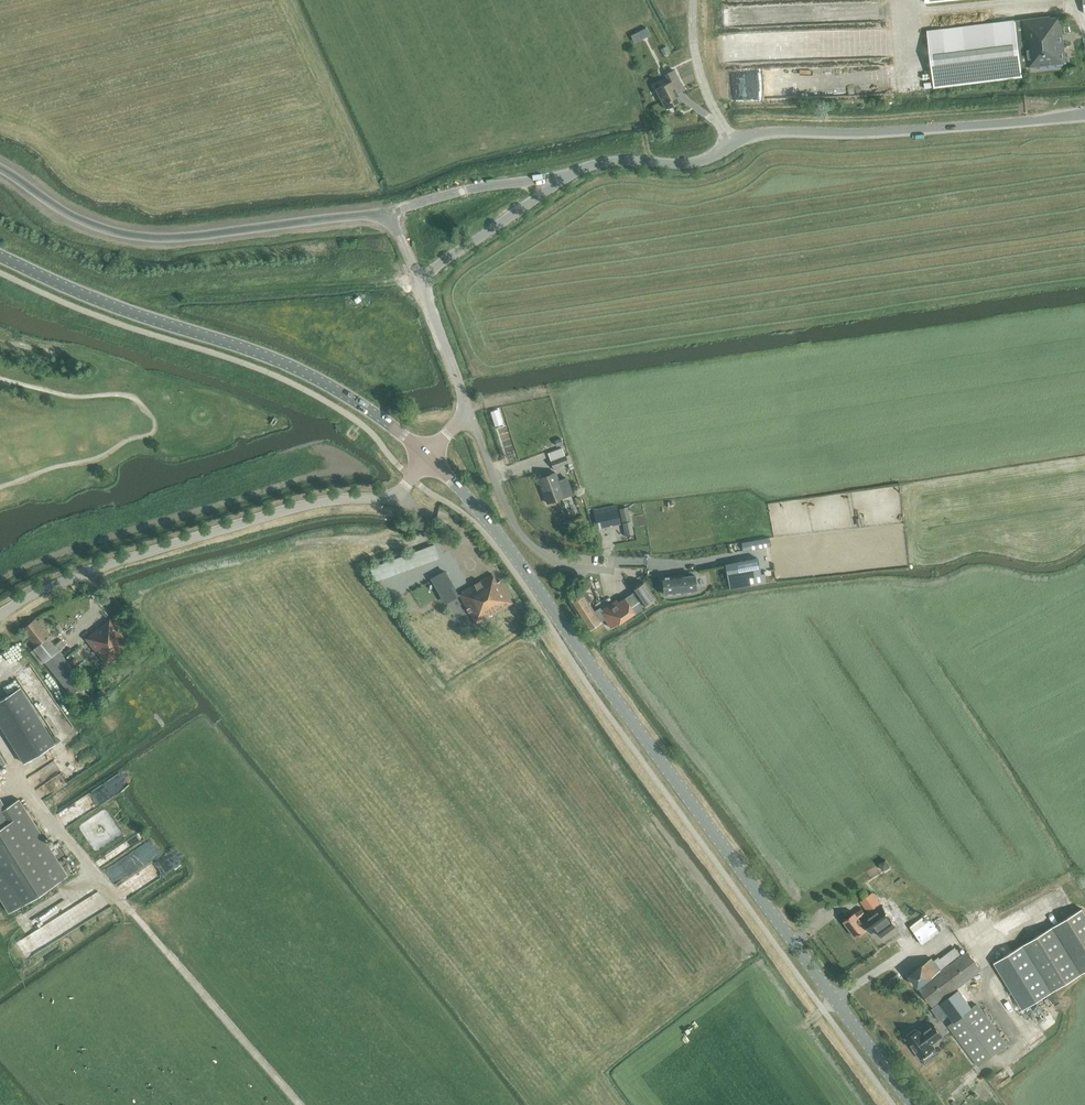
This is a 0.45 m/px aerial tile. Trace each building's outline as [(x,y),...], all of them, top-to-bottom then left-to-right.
[(944,28),(928,30),(934,82),(935,87),(944,86),(1022,76),(1021,66),(1028,65),(1028,66),(1066,62),(1064,46),(1061,16),(1060,16),(1059,16),(1050,17),(1050,15),(944,28)] [(647,27),(631,35),(635,42),(650,34),(647,27)] [(678,93),(684,90),(674,69),(664,74),(668,82),(655,89),(665,109),(682,100),(678,93)] [(551,462),(553,468),(568,463),(565,456),(551,462)] [(559,477),(568,476),(566,466),(557,467),(559,477)] [(538,479),(547,503),(564,497),(555,473),(538,479)] [(628,507),(619,508),(622,521),(630,519),(628,507)] [(594,514),(597,529),(615,526),(612,510),(594,514)] [(631,521),(622,523),(625,536),(634,534),(631,521)] [(741,541),(743,551),(770,545),(769,539),(768,536),(741,541)] [(456,591),(437,557),(423,564),(443,599),(456,591)] [(757,558),(725,564),(725,566),(729,588),(766,582),(764,572),(760,573),(757,558)] [(775,569),(766,571),(768,581),(777,579),(775,569)] [(458,594),(475,625),(513,605),(501,583),(498,584),(493,575),(458,594)] [(662,577),(664,594),(666,594),(666,595),(673,594),(673,593),(683,592),(683,590),(696,589),(694,575),(681,576),(681,575),(662,577)] [(617,600),(607,606),(618,623),(635,612),(631,606),(640,600),(644,605),(655,598),(644,582),(633,589),(634,591),(625,598),(618,602),(617,600)] [(570,601),(579,615),(592,607),(588,602),(592,600),(586,591),(570,601)] [(592,607),(579,615),(588,629),(605,618),(611,628),(618,623),(607,606),(600,611),(599,608),(594,611),(592,607)] [(43,665),(46,663),(72,695),(86,684),(60,652),(49,636),(50,635),(37,617),(20,630),(34,648),(32,650),(43,665)] [(88,641),(107,664),(131,645),(119,631),(110,619),(93,632),(96,635),(88,641)] [(0,700),(0,725),(24,763),(55,743),(20,687),(0,700)] [(10,911),(66,876),(25,812),(26,811),(19,799),(5,807),(0,799),(0,895),(10,911)] [(899,884),(889,892),(893,898),(904,889),(899,884)] [(861,901),(869,912),(880,903),(872,892),(861,901)] [(882,906),(861,922),(867,929),(870,934),(877,929),(883,936),(897,925),(882,906)] [(995,962),(1024,1009),(1053,991),(1059,987),(1084,971),(1084,913),(1082,908),(1077,911),(995,962)] [(844,921),(856,938),(867,929),(861,922),(859,919),(866,914),(862,909),(855,913),(844,921)] [(927,915),(910,926),(919,939),(922,945),(923,944),(940,933),(927,915)] [(919,988),(932,1007),(982,970),(968,951),(919,988)] [(909,975),(918,987),(942,970),(933,958),(909,975)] [(897,974),(891,979),(894,984),(901,979),(897,974)] [(958,990),(940,1003),(953,1021),(948,1025),(979,1066),(1007,1045),(976,1004),(971,1008),(958,990)] [(906,1038),(921,1058),(934,1048),(932,1044),(942,1036),(933,1024),(923,1032),(920,1028),(906,1038)]
